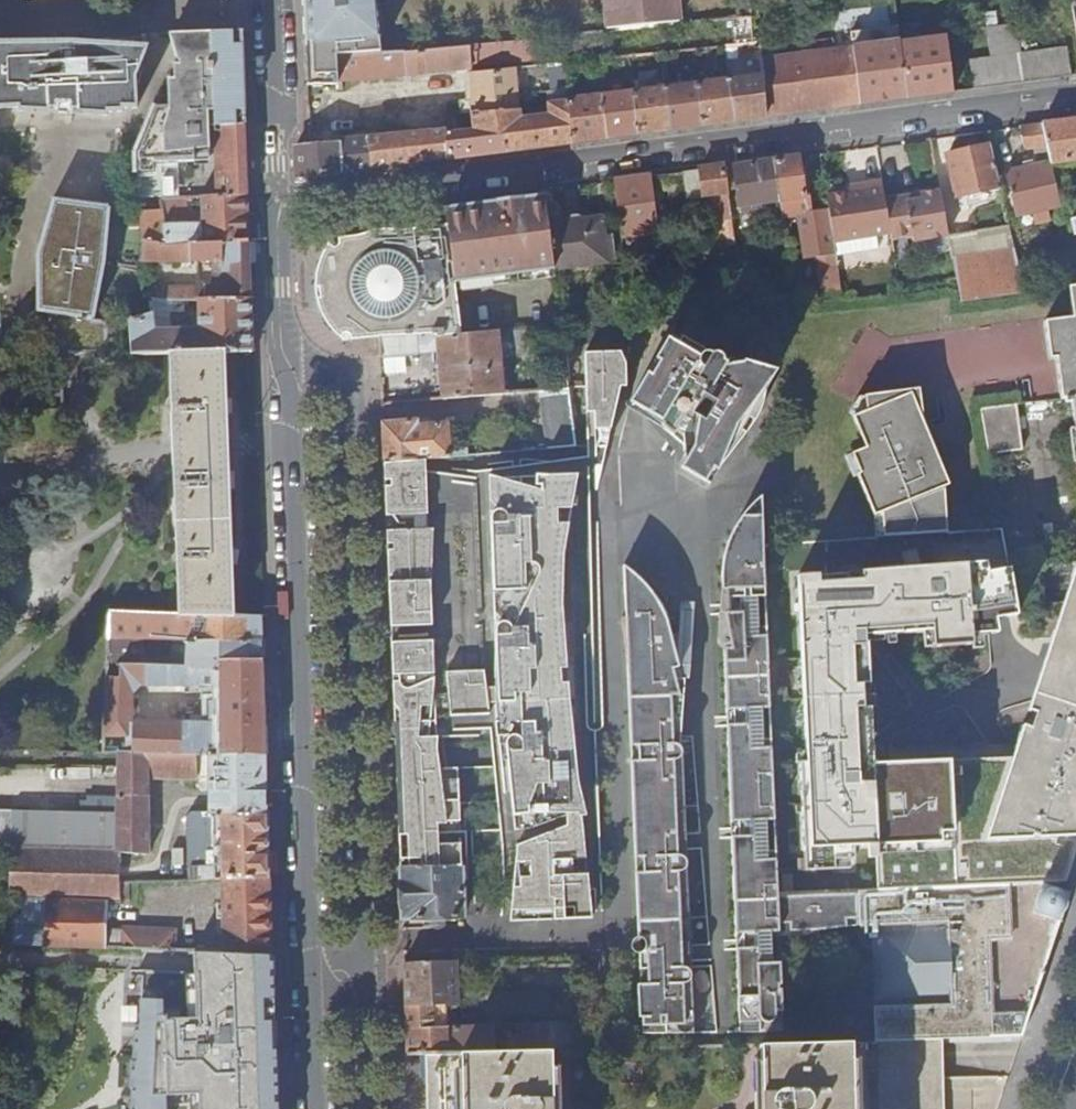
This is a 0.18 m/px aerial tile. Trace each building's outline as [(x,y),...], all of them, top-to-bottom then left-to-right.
[(380,53),(375,0),(304,0),(305,45),(307,82),(341,81),(340,57),(380,53)] [(611,6),(604,13),(606,26),(680,22),(678,0),(610,0),(611,6)] [(754,33),(753,18),(734,20),(735,35),(754,33)] [(1026,83),(1071,78),(1066,46),(1017,54),(1013,24),(983,28),(987,58),(969,61),(973,90),(1026,83)] [(918,25),(897,28),(899,44),(921,41),(918,25)] [(899,44),(897,28),(850,32),(851,46),(859,105),(905,99),(899,44)] [(216,129),(243,127),(240,32),(169,35),(179,63),(174,64),(151,121),(137,155),(138,173),(155,173),(155,164),(194,162),(194,139),(209,138),(216,138),(216,129)] [(899,44),(905,99),(952,93),(946,38),(921,41),(899,44)] [(520,60),(519,42),(472,47),(472,45),(380,53),(340,57),(341,81),(356,81),(430,73),(469,66),(475,66),(475,64),(520,60)] [(759,42),(755,43),(738,45),(742,79),(729,80),(734,121),(766,117),(761,59),(759,42)] [(66,43),(0,44),(0,109),(19,108),(20,112),(49,109),(64,108),(78,110),(108,117),(109,113),(124,113),(124,110),(137,109),(136,86),(138,77),(138,74),(146,75),(144,60),(147,48),(144,47),(66,43)] [(851,46),(761,59),(766,117),(859,105),(851,46)] [(460,101),(461,115),(471,114),(474,115),(519,110),(518,95),(515,68),(469,73),(471,100),(460,101)] [(702,126),(734,121),(729,80),(697,85),(702,126)] [(670,130),(702,126),(697,85),(665,89),(670,130)] [(637,134),(670,130),(665,89),(634,93),(633,96),(637,134)] [(606,138),(637,134),(633,96),(634,93),(601,97),(606,138)] [(574,142),(606,138),(601,97),(569,101),(574,142)] [(533,116),(536,147),(574,142),(569,101),(568,101),(548,104),(548,115),(538,116),(533,116)] [(20,112),(108,117),(78,110),(64,108),(49,109),(20,112)] [(461,115),(463,131),(466,132),(503,128),(507,151),(536,147),(533,116),(520,118),(519,110),(474,115),(471,114),(461,115)] [(1050,163),(1075,159),(1075,118),(1041,123),(1046,145),(1050,163)] [(1013,149),(1046,145),(1041,123),(1008,127),(1013,149)] [(217,196),(246,194),(243,127),(216,129),(216,138),(217,196)] [(463,131),(446,133),(447,159),(507,151),(503,128),(466,132),(463,131)] [(446,131),(367,139),(370,169),(447,159),(446,133),(446,131)] [(194,139),(194,162),(210,161),(209,138),(194,139)] [(367,139),(343,141),(332,142),(332,148),(296,150),(297,178),(347,174),(370,170),(370,169),(367,139)] [(956,195),(999,185),(989,144),(947,154),(956,195)] [(803,195),(797,156),(773,159),(780,206),(781,216),(809,213),(807,195),(803,195)] [(780,206),(773,159),(731,165),(738,206),(773,200),(774,207),(780,206)] [(1050,163),(1054,179),(1075,175),(1075,159),(1050,163)] [(1043,209),(1060,205),(1054,179),(1050,163),(1033,165),(1032,161),(1021,164),(1022,168),(1006,172),(1016,214),(1032,212),(1033,220),(1045,217),(1043,209)] [(731,218),(723,166),(682,172),(686,200),(703,198),(703,194),(709,193),(715,240),(725,239),(726,245),(733,244),(732,238),(727,238),(725,219),(731,218)] [(651,193),(649,176),(614,180),(621,236),(656,231),(653,211),(651,193)] [(882,199),(879,180),(860,183),(861,188),(847,190),(824,194),(831,241),(874,234),(888,232),(882,199)] [(888,232),(889,238),(910,235),(912,240),(947,234),(939,191),(921,193),(922,198),(909,201),(907,195),(882,199),(888,232)] [(651,193),(653,211),(660,210),(657,192),(651,193)] [(166,244),(247,241),(246,194),(217,196),(201,197),(202,223),(164,225),(166,244)] [(467,281),(553,270),(553,268),(547,224),(544,194),(455,216),(455,222),(457,221),(460,254),(462,254),(467,281)] [(61,359),(108,358),(106,330),(104,329),(103,327),(92,325),(93,323),(94,323),(107,268),(110,210),(107,207),(53,199),(37,257),(37,316),(49,319),(49,359),(61,359)] [(145,241),(166,244),(164,225),(162,213),(139,213),(139,240),(143,241),(145,241)] [(547,224),(553,268),(606,261),(601,217),(547,224)] [(451,255),(460,254),(457,221),(455,222),(447,223),(451,255)] [(438,336),(461,335),(455,290),(454,283),(451,255),(447,223),(338,238),(339,242),(337,244),(334,246),(331,246),(329,244),(329,243),(323,252),(319,264),(316,273),(315,285),(315,287),(316,296),(318,305),(321,313),(325,322),(329,328),(333,333),(341,341),(341,336),(343,334),(346,334),(349,335),(351,338),(351,340),(379,337),(437,335),(438,336)] [(874,234),(831,241),(833,254),(876,248),(874,234)] [(199,301),(249,300),(247,241),(166,244),(145,241),(145,262),(212,263),(213,285),(200,286),(198,289),(175,288),(175,293),(168,293),(168,301),(176,301),(199,301)] [(960,302),(1024,293),(1013,249),(952,258),(957,285),(960,302)] [(454,283),(467,281),(462,254),(460,254),(451,255),(454,283)] [(822,300),(841,298),(835,263),(817,267),(822,300)] [(468,289),(554,278),(553,270),(467,281),(468,289)] [(455,290),(468,289),(467,281),(454,283),(455,290)] [(745,309),(756,308),(756,307),(772,305),(769,283),(742,287),(745,309)] [(1067,286),(1072,317),(1044,321),(1049,359),(1056,358),(1057,369),(1058,375),(1060,398),(1071,397),(1075,396),(1075,285),(1067,286)] [(168,287),(145,287),(145,298),(151,298),(151,301),(168,301),(168,293),(168,287)] [(223,351),(251,351),(249,300),(199,301),(200,331),(154,333),(153,317),(151,317),(130,325),(131,356),(170,354),(223,351)] [(168,301),(151,301),(151,317),(153,317),(175,317),(176,301),(168,301)] [(545,355),(543,328),(475,334),(461,335),(438,336),(437,335),(379,337),(380,357),(438,350),(442,398),(502,393),(499,357),(545,355)] [(643,411),(673,437),(683,445),(684,460),(679,468),(707,485),(717,470),(729,454),(747,431),(747,430),(756,419),(761,408),(764,395),(765,389),(775,371),(769,368),(767,368),(731,358),(701,349),(671,332),(643,380),(629,403),(643,411)] [(225,438),(223,351),(170,354),(173,443),(178,614),(195,614),(231,615),(225,438)] [(626,363),(628,352),(585,353),(587,433),(587,456),(514,466),(484,470),(477,471),(463,469),(451,467),(451,474),(425,470),(425,458),(383,461),(385,517),(390,630),(398,867),(460,865),(460,870),(467,870),(464,802),(458,802),(457,767),(437,767),(436,737),(478,735),(478,729),(489,728),(497,803),(498,821),(502,881),(500,913),(509,914),(508,921),(590,917),(588,889),(593,889),(594,911),(601,911),(599,866),(594,749),(594,730),(589,490),(596,490),(608,442),(621,386),(626,386),(626,381),(626,363)] [(864,538),(946,532),(943,488),(948,486),(923,425),(919,389),(864,396),(867,411),(853,416),(865,448),(851,453),(859,473),(856,474),(855,519),(863,517),(864,538)] [(858,397),(849,410),(853,416),(867,411),(864,396),(858,397)] [(578,443),(574,402),(546,405),(550,446),(578,443)] [(1021,450),(1016,404),(979,408),(987,454),(1021,450)] [(383,461),(425,458),(449,456),(450,455),(447,422),(417,424),(417,420),(382,423),(383,461)] [(844,456),(852,476),(856,474),(859,473),(851,453),(844,456)] [(725,548),(763,546),(761,496),(750,506),(740,517),(730,533),(725,546),(725,548)] [(855,519),(856,539),(864,538),(863,517),(855,519)] [(767,545),(780,888),(1074,882),(1075,876),(1075,562),(1008,569),(998,529),(767,545)] [(765,596),(763,546),(725,548),(721,562),(720,573),(723,629),(745,628),(744,596),(765,596)] [(620,616),(622,635),(669,632),(668,614),(664,615),(662,609),(657,601),(654,595),(648,588),(637,576),(628,569),(622,565),(625,615),(620,616)] [(121,638),(122,612),(109,612),(108,637),(121,638)] [(168,639),(169,613),(133,612),(133,638),(153,639),(168,639)] [(260,640),(259,616),(231,615),(195,614),(194,641),(260,640)] [(768,681),(766,626),(745,628),(723,629),(727,743),(770,742),(770,739),(749,739),(748,708),(769,708),(768,681)] [(626,668),(629,747),(681,745),(680,710),(683,692),(683,686),(683,677),(682,670),(681,666),(671,668),(669,632),(622,635),(626,668)] [(168,639),(153,639),(153,647),(169,647),(180,651),(180,640),(168,639)] [(261,662),(260,640),(194,641),(187,640),(186,667),(218,668),(218,662),(261,662)] [(116,737),(126,737),(128,752),(147,752),(264,754),(261,662),(218,662),(218,668),(186,667),(120,665),(119,677),(107,677),(105,736),(116,737)] [(105,736),(104,751),(117,752),(116,737),(105,736)] [(727,743),(732,864),(775,864),(774,851),(753,851),(752,820),(773,820),(770,742),(727,743)] [(630,758),(634,865),(685,865),(681,745),(629,747),(630,758)] [(12,847),(12,848),(9,899),(15,899),(17,899),(105,903),(107,903),(119,904),(119,884),(120,884),(121,853),(148,854),(149,779),(178,780),(197,779),(197,788),(203,792),(208,792),(208,812),(214,812),(265,812),(264,754),(147,752),(147,766),(118,766),(115,849),(87,849),(87,850),(12,847)] [(128,752),(118,752),(118,766),(147,766),(147,752),(128,752)] [(12,806),(0,806),(0,841),(12,842),(12,806)] [(205,828),(205,812),(193,812),(187,817),(187,828),(205,828)] [(267,877),(265,812),(214,812),(214,866),(189,867),(189,879),(223,878),(224,878),(267,877)] [(775,864),(732,864),(735,956),(757,955),(757,932),(804,930),(804,941),(828,940),(828,928),(840,927),(859,925),(858,891),(781,894),(776,894),(775,864)] [(460,865),(398,867),(400,919),(420,918),(451,917),(462,917),(460,870),(460,865)] [(685,865),(634,865),(638,953),(638,958),(689,957),(685,865)] [(269,953),(270,952),(267,877),(224,878),(223,878),(223,897),(223,905),(217,905),(218,920),(224,919),(224,952),(269,954),(269,953)] [(1024,1022),(1057,922),(1066,893),(1041,884),(1042,883),(858,891),(859,925),(859,952),(868,952),(872,1042),(932,1040),(1019,1037),(1024,1022)] [(17,899),(13,943),(105,947),(119,948),(121,948),(171,950),(173,950),(174,950),(175,930),(121,928),(121,930),(105,929),(105,903),(17,899)] [(193,951),(194,972),(141,969),(139,1025),(133,1025),(129,1108),(276,1108),(271,953),(269,953),(269,954),(224,952),(193,951)] [(757,955),(735,956),(738,1032),(781,1031),(779,963),(758,963),(757,955)] [(689,957),(638,958),(639,984),(640,1019),(641,1033),(692,1032),(689,957)] [(555,961),(485,962),(486,990),(556,987),(555,961)] [(457,963),(402,965),(405,1054),(423,1054),(551,1050),(558,1050),(557,1021),(462,1024),(461,1027),(432,1027),(431,988),(457,988),(457,963)] [(872,1042),(797,1044),(758,1045),(760,1108),(851,1108),(850,1093),(933,1090),(932,1040),(872,1042)] [(423,1054),(424,1108),(552,1108),(551,1050),(423,1054)] [(933,1090),(850,1093),(851,1108),(934,1108),(933,1090)]
